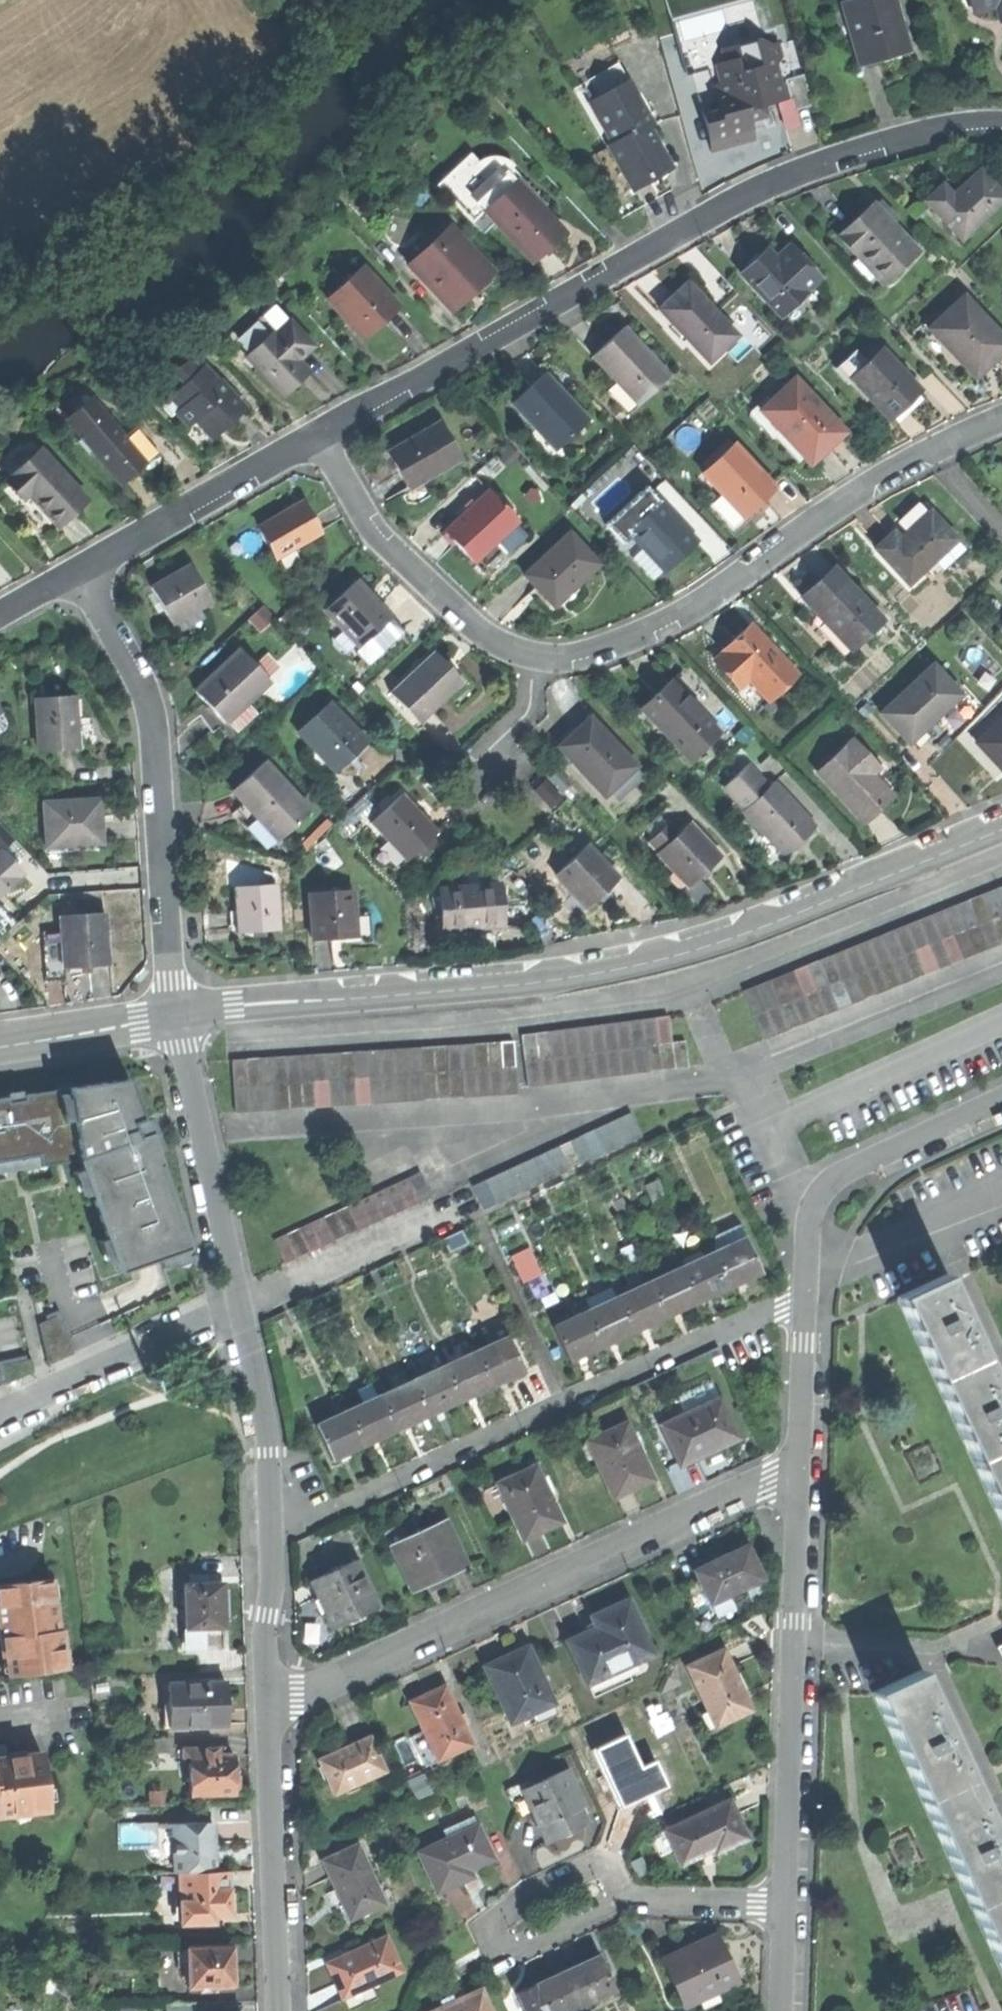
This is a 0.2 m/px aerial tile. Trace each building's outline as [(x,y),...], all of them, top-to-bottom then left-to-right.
[(912,55),(901,0),(852,0),(858,29),(852,31),(858,61),(882,56),(882,61),(895,58),(912,55)] [(975,12),(992,6),(1001,3),(1001,0),(971,0),(975,12)] [(714,51),(716,51),(714,38),(685,41),(688,70),(715,68),(714,51)] [(751,128),(771,122),(765,102),(781,97),(777,82),(782,62),(779,52),(761,57),(755,39),(733,46),(738,60),(719,65),(726,86),(715,89),(719,102),(701,108),(713,148),(733,142),(754,136),(751,128)] [(579,85),(589,103),(627,81),(617,62),(579,85)] [(785,80),(793,110),(812,105),(803,75),(785,80)] [(603,127),(614,145),(646,127),(652,123),(627,81),(589,103),(603,127)] [(609,148),(632,188),(654,175),(670,166),(646,127),(614,145),(609,148)] [(959,240),(1001,201),(1001,197),(979,171),(962,187),(951,197),(940,185),(923,201),(959,240)] [(486,209),(535,261),(551,246),(567,231),(517,179),(486,209)] [(836,236),(881,284),(917,250),(872,202),(855,219),(836,236)] [(409,265),(452,309),(466,296),(463,293),(468,288),(476,280),(481,285),(495,271),(458,232),(443,247),(436,240),(432,244),(423,235),(414,243),(422,251),(409,265)] [(740,273),(780,315),(819,278),(788,245),(776,256),(768,248),(755,260),(740,273)] [(325,298),(364,338),(380,322),(396,306),(357,266),(325,298)] [(658,307),(708,361),(736,335),(685,281),(671,294),(658,307)] [(966,372),(984,355),(991,362),(1001,351),(1001,339),(961,296),(926,329),(966,372)] [(233,340),(247,355),(272,331),(274,333),(289,318),(273,301),(233,340)] [(247,355),(284,393),(296,382),(309,370),(298,358),(314,344),(289,318),(274,333),(272,331),(247,355)] [(591,355),(637,405),(670,376),(623,326),(607,341),(591,355)] [(850,378),(887,417),(903,403),(919,388),(881,348),(850,378)] [(984,369),(991,362),(984,355),(966,372),(973,379),(984,369)] [(197,419),(209,432),(219,423),(225,417),(230,422),(246,406),(203,361),(170,393),(181,405),(176,409),(191,425),(197,419)] [(512,402),(556,449),(588,420),(544,373),(528,388),(512,402)] [(760,409),(811,464),(822,454),(831,445),(826,439),(841,425),(795,376),(760,409)] [(171,415),(176,409),(181,405),(170,393),(167,390),(157,400),(171,415)] [(71,419),(83,433),(107,413),(94,399),(71,419)] [(94,445),(122,478),(132,470),(141,462),(146,458),(127,436),(107,413),(83,433),(94,445)] [(397,472),(407,490),(460,461),(439,423),(386,453),(397,472)] [(138,426),(127,436),(146,458),(141,462),(149,471),(165,457),(138,426)] [(89,450),(94,445),(83,433),(78,437),(89,450)] [(712,451),(717,457),(734,441),(729,435),(712,451)] [(719,489),(744,517),(758,505),(777,487),(734,441),(717,457),(702,471),(719,489)] [(27,495),(56,526),(72,511),(85,499),(38,448),(2,482),(20,501),(27,495)] [(734,527),(744,517),(719,489),(708,499),(734,527)] [(457,547),(472,563),(517,522),(487,490),(442,531),(457,547)] [(644,548),(665,570),(680,556),(695,542),(657,502),(650,508),(639,497),(609,526),(621,538),(628,531),(644,548)] [(259,526),(277,556),(320,530),(302,501),(280,514),(259,526)] [(876,550),(909,584),(935,560),(957,540),(931,513),(914,528),(901,540),(894,533),(876,550)] [(525,574),(554,605),(574,585),(598,563),(569,533),(525,574)] [(965,549),(957,540),(935,560),(943,570),(965,549)] [(655,580),(665,570),(644,548),(634,558),(655,580)] [(158,606),(168,625),(211,603),(191,564),(148,586),(158,606)] [(818,612),(853,649),(884,621),(833,567),(817,583),(801,597),(816,614),(818,612)] [(324,609),(357,645),(388,616),(375,602),(355,580),(324,609)] [(403,632),(388,616),(357,645),(353,648),(368,664),(403,632)] [(748,678),(768,700),(796,675),(751,625),(735,639),(722,650),(724,652),(720,655),(745,682),(748,678)] [(204,704),(221,724),(245,702),(269,681),(239,648),(192,692),(204,704)] [(269,674),(280,665),(270,651),(258,660),(269,674)] [(389,691),(418,724),(463,683),(448,667),(434,651),(389,691)] [(739,687),(745,682),(720,655),(714,660),(739,687)] [(881,713),(910,744),(937,719),(962,695),(934,664),(881,713)] [(656,722),(690,760),(713,739),(701,725),(709,719),(672,677),(655,692),(639,707),(654,724),(656,722)] [(33,699),(37,747),(77,744),(75,720),(73,696),(33,699)] [(258,717),(245,702),(221,724),(216,729),(229,744),(258,717)] [(298,732),(335,772),(352,756),(366,742),(329,703),(298,732)] [(9,726),(4,714),(0,715),(0,730),(9,726)] [(558,744),(603,794),(608,790),(635,766),(590,715),(572,731),(558,744)] [(721,732),(709,719),(701,725),(713,739),(721,732)] [(1001,773),(1001,719),(975,744),(1001,773)] [(816,774),(864,824),(878,811),(893,797),(872,775),(878,769),(851,741),(816,774)] [(717,782),(721,787),(744,766),(739,761),(717,782)] [(256,816),(278,841),(309,813),(264,763),(233,791),(256,816)] [(644,776),(635,766),(608,790),(617,800),(644,776)] [(721,787),(742,810),(765,789),(744,766),(721,787)] [(533,789),(551,807),(561,797),(544,779),(533,789)] [(742,810),(740,811),(782,857),(799,841),(815,827),(773,781),(765,789),(742,810)] [(370,823),(405,860),(417,849),(430,837),(437,831),(419,811),(402,793),(370,823)] [(42,801),(45,845),(101,842),(99,821),(98,797),(42,801)] [(646,841),(687,885),(696,877),(707,867),(718,856),(687,822),(676,832),(667,822),(646,841)] [(435,843),(430,837),(417,849),(422,855),(435,843)] [(553,873),(586,907),(601,893),(617,878),(584,844),(553,873)] [(7,882),(21,870),(0,848),(0,889),(7,882)] [(707,889),(696,877),(687,885),(682,890),(693,902),(707,889)] [(753,1011),(1001,908),(1001,879),(743,986),(753,1011)] [(436,887),(440,930),(470,927),(500,925),(496,882),(436,887)] [(234,907),(236,932),(280,929),(277,884),(233,886),(234,907)] [(308,892),(311,940),(333,939),(354,938),(351,889),(308,892)] [(12,922),(0,908),(0,933),(12,922)] [(764,1036),(1001,937),(1001,908),(753,1011),(764,1036)] [(58,915),(62,967),(83,966),(105,964),(101,911),(58,915)] [(520,1034),(523,1059),(670,1040),(667,1015),(520,1034)] [(232,1087),(234,1114),(515,1090),(513,1066),(511,1039),(230,1062),(232,1087)] [(687,1065),(684,1039),(670,1040),(523,1059),(526,1085),(687,1065)] [(37,1157),(39,1167),(61,1164),(79,1160),(119,1273),(120,1274),(189,1249),(148,1134),(146,1135),(141,1121),(143,1120),(129,1079),(0,1099),(0,1162),(37,1157)] [(470,1185),(482,1209),(639,1134),(628,1110),(470,1185)] [(39,1167),(37,1157),(0,1162),(0,1178),(13,1176),(12,1174),(21,1173),(21,1170),(39,1167)] [(79,1160),(61,1164),(102,1279),(119,1273),(79,1160)] [(283,1265),(430,1197),(418,1172),(271,1240),(283,1265)] [(645,1186),(654,1205),(663,1201),(654,1182),(645,1186)] [(717,1248),(712,1250),(728,1284),(744,1276),(760,1268),(744,1235),(717,1248)] [(697,1258),(681,1265),(697,1299),(712,1291),(728,1284),(712,1250),(697,1258)] [(511,1259),(521,1280),(537,1273),(527,1251),(511,1259)] [(678,1259),(681,1265),(697,1258),(694,1252),(678,1259)] [(681,1265),(649,1280),(665,1314),(681,1306),(697,1299),(681,1265)] [(896,1295),(935,1377),(982,1355),(963,1315),(970,1312),(966,1305),(963,1298),(956,1302),(943,1274),(896,1295)] [(649,1280),(617,1296),(633,1329),(649,1322),(665,1314),(649,1280)] [(617,1296),(585,1311),(601,1344),(617,1337),(633,1329),(617,1296)] [(553,1326),(569,1359),(585,1352),(601,1344),(585,1311),(553,1326)] [(57,1315),(39,1323),(48,1365),(74,1354),(57,1315)] [(507,1334),(474,1350),(490,1383),(506,1375),(523,1367),(507,1334)] [(474,1350),(442,1365),(458,1398),(474,1390),(490,1383),(474,1350)] [(973,1458),(1001,1444),(1001,1394),(1001,1395),(982,1355),(935,1377),(973,1458)] [(6,1384),(34,1372),(31,1359),(0,1366),(0,1371),(6,1384)] [(442,1365),(411,1379),(427,1413),(443,1405),(458,1398),(442,1365)] [(411,1379),(379,1395),(394,1428),(411,1420),(427,1413),(411,1379)] [(379,1395),(347,1410),(362,1443),(378,1436),(394,1428),(379,1395)] [(661,1424),(680,1465),(707,1453),(737,1439),(718,1398),(661,1424)] [(315,1425),(331,1458),(347,1451),(362,1443),(347,1410),(315,1425)] [(586,1441),(611,1497),(630,1488),(651,1479),(625,1423),(586,1441)] [(1001,1518),(1001,1444),(973,1458),(1001,1518)] [(540,1530),(560,1521),(535,1464),(496,1481),(522,1538),(540,1530)] [(447,1574),(465,1566),(444,1521),(391,1545),(411,1590),(427,1583),(447,1574)] [(682,1584),(700,1624),(737,1608),(729,1591),(761,1576),(746,1543),(714,1558),(695,1567),(699,1576),(682,1584)] [(357,1618),(377,1608),(356,1561),(310,1581),(332,1629),(357,1618)] [(450,1581),(447,1574),(427,1583),(431,1590),(440,1586),(450,1581)] [(206,1628),(224,1628),(223,1607),(222,1583),(211,1583),(211,1576),(193,1577),(194,1584),(185,1584),(186,1629),(206,1628)] [(9,1674),(63,1668),(58,1629),(52,1630),(46,1580),(20,1583),(0,1586),(0,1638),(5,1638),(9,1674)] [(651,1653),(625,1599),(606,1609),(592,1615),(598,1626),(566,1641),(592,1695),(631,1676),(626,1665),(651,1653)] [(207,1650),(206,1628),(186,1629),(187,1650),(207,1650)] [(688,1664),(717,1725),(752,1709),(738,1679),(723,1647),(688,1664)] [(510,1722),(552,1703),(533,1661),(525,1665),(518,1650),(501,1658),(484,1666),(510,1722)] [(874,1689),(924,1796),(969,1776),(951,1736),(956,1734),(954,1727),(951,1721),(945,1724),(919,1668),(874,1689)] [(227,1684),(169,1685),(170,1727),(228,1726),(228,1705),(227,1684)] [(425,1766),(472,1745),(444,1686),(427,1694),(412,1701),(425,1730),(411,1736),(425,1766)] [(592,1750),(619,1809),(636,1801),(652,1793),(625,1735),(592,1750)] [(334,1795),(383,1772),(368,1739),(344,1751),(319,1762),(334,1795)] [(183,1756),(191,1756),(205,1755),(205,1747),(182,1747),(183,1756)] [(191,1756),(191,1793),(236,1793),(236,1787),(240,1787),(240,1781),(240,1772),(234,1772),(234,1754),(224,1754),(224,1747),(205,1747),(205,1755),(191,1756)] [(48,1807),(41,1754),(10,1758),(0,1759),(0,1813),(48,1807)] [(532,1811),(547,1842),(567,1833),(586,1824),(570,1790),(576,1787),(567,1770),(523,1791),(520,1784),(504,1791),(517,1818),(532,1811)] [(973,1903),(1001,1890),(1001,1849),(1000,1844),(1001,1843),(1001,1830),(1001,1828),(994,1831),(969,1776),(924,1796),(973,1903)] [(149,1791),(150,1806),(161,1805),(161,1791),(149,1791)] [(677,1846),(683,1861),(717,1846),(719,1850),(746,1838),(729,1801),(669,1828),(677,1846)] [(446,1831),(450,1839),(474,1828),(470,1819),(446,1831)] [(180,1871),(213,1870),(212,1851),(218,1845),(212,1840),(212,1834),(212,1822),(189,1822),(189,1820),(157,1821),(159,1872),(180,1871)] [(415,1855),(433,1895),(460,1883),(456,1875),(471,1868),(488,1860),(474,1828),(450,1839),(415,1855)] [(337,1893),(349,1919),(384,1903),(357,1846),(323,1862),(337,1893)] [(227,1870),(213,1870),(180,1871),(182,1924),(214,1923),(214,1917),(228,1916),(228,1911),(235,1910),(235,1902),(234,1892),(228,1892),(227,1870)] [(1001,1966),(1001,1890),(973,1903),(1001,1966)] [(336,1984),(343,1999),(372,1986),(402,1972),(386,1937),(327,1965),(336,1984)] [(664,1960),(684,2004),(736,1980),(729,1964),(719,1943),(701,1951),(698,1945),(664,1960)] [(187,1947),(189,1987),(231,1984),(230,1965),(229,1945),(187,1947)] [(566,1970),(582,2005),(614,1990),(598,1955),(581,1963),(566,1970)] [(582,2005),(566,1970),(549,1978),(533,1985),(545,2010),(569,2010),(582,2005)] [(533,1985),(516,1992),(525,2010),(545,2010),(533,1985)] [(372,1986),(343,1999),(349,2010),(355,2010),(378,2000),(372,1986)] [(486,2004),(480,1991),(436,2010),(489,2010),(486,2004)]
